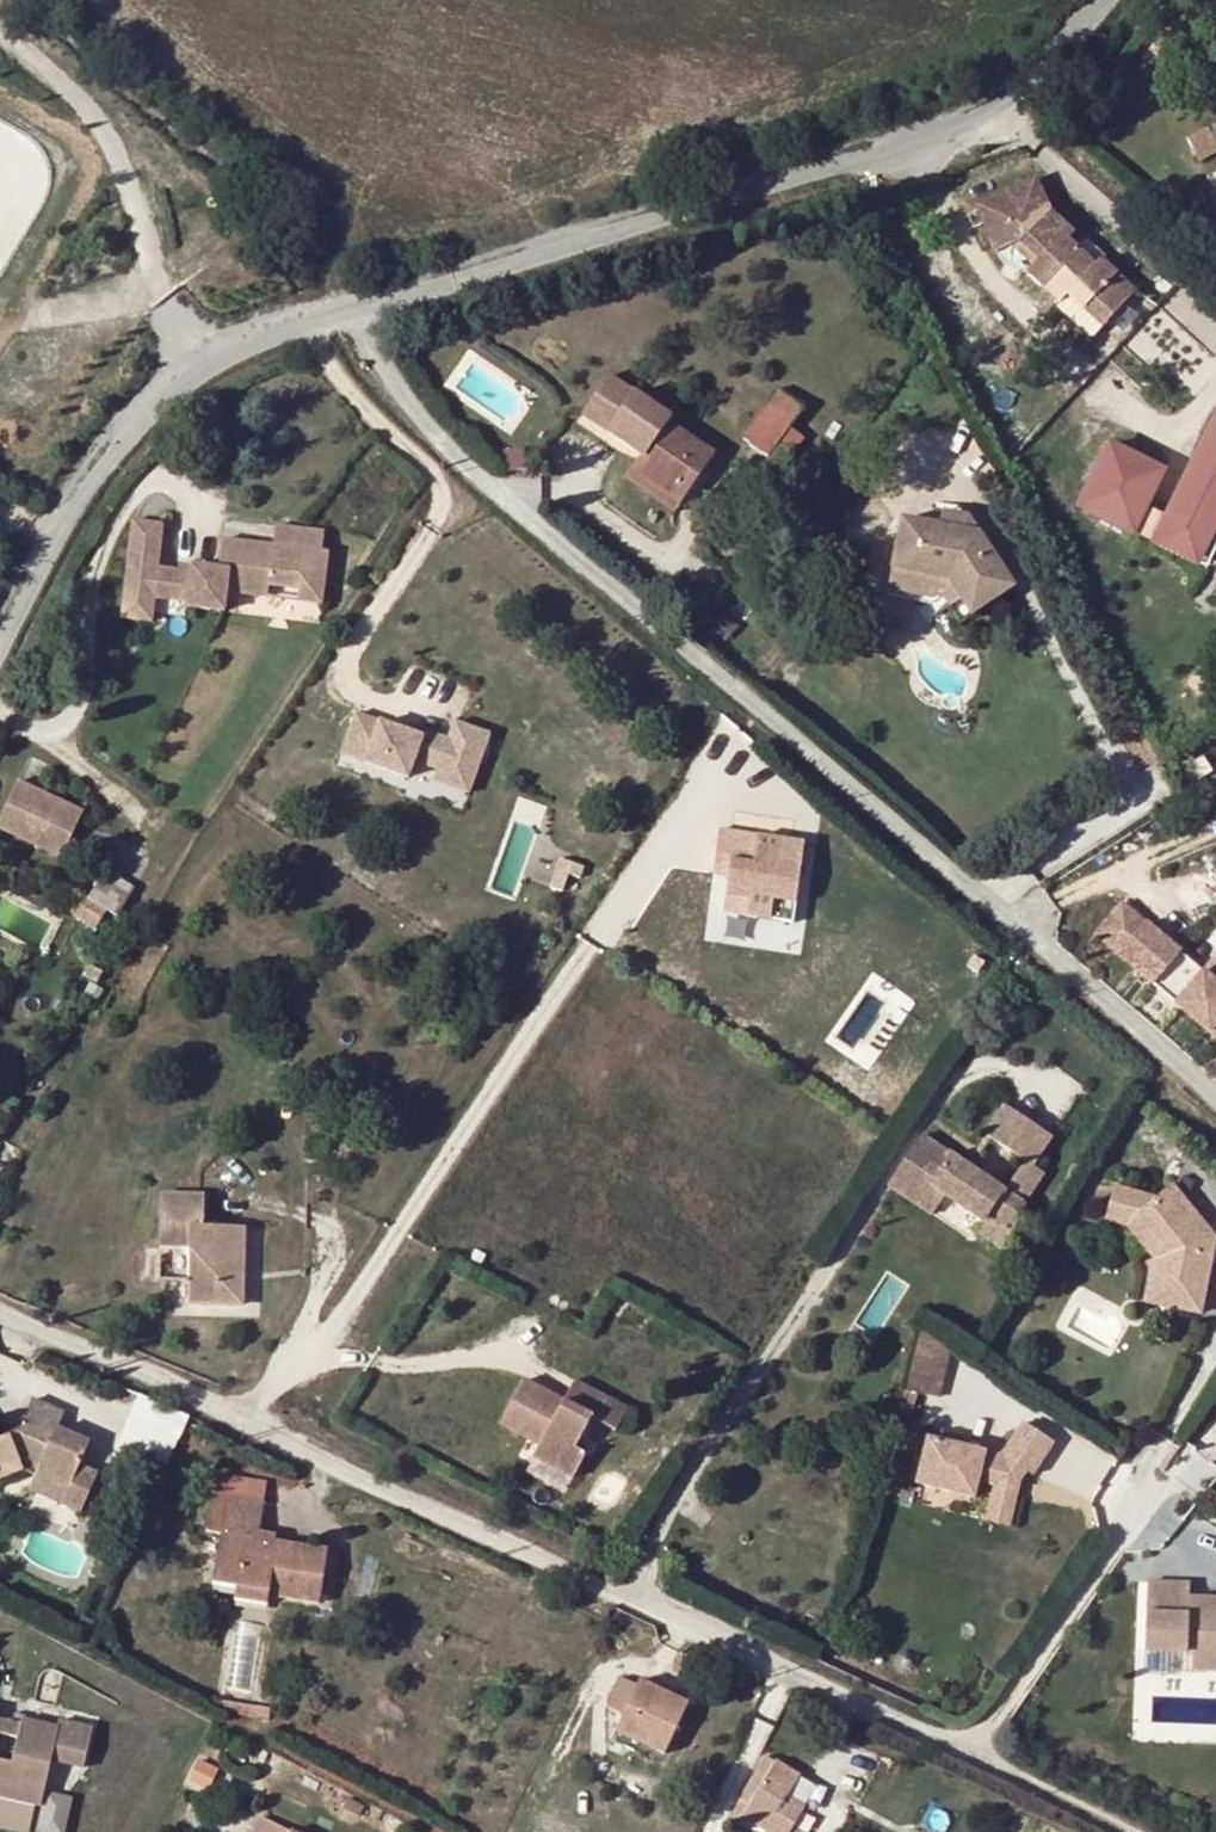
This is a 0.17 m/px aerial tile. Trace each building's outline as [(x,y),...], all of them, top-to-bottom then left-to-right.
[(1209,129),(1188,140),(1201,163),(1215,153),(1215,141),(1209,129)] [(1107,264),(1088,246),(1085,249),(1071,235),(1073,232),(1051,211),(1036,179),(977,205),(998,252),(1020,242),(1038,259),(1027,271),(1060,303),(1068,294),(1101,327),(1140,286),(1112,258),(1107,264)] [(1115,255),(1097,237),(1088,246),(1107,264),(1112,258),(1115,255)] [(1101,327),(1068,294),(1060,303),(1056,307),(1084,334),(1087,331),(1092,336),(1101,327)] [(646,360),(640,370),(648,375),(654,367),(646,360)] [(581,414),(639,453),(649,460),(639,473),(672,495),(689,471),(698,477),(713,455),(666,424),(670,418),(607,375),(581,414)] [(780,392),(745,438),(767,455),(803,410),(780,392)] [(1200,450),(1215,458),(1215,418),(1200,450)] [(1142,516),(1164,472),(1110,445),(1080,507),(1134,533),(1142,516)] [(1200,450),(1180,492),(1215,509),(1215,458),(1200,450)] [(649,460),(639,453),(623,476),(675,511),(698,477),(689,471),(672,495),(639,473),(649,460)] [(1215,525),(1215,509),(1180,492),(1163,527),(1206,547),(1215,525)] [(896,520),(886,570),(916,576),(931,566),(948,590),(969,617),(1011,588),(964,520),(937,515),(934,529),(896,520)] [(1155,543),(1163,527),(1142,516),(1134,533),(1155,543)] [(325,582),(328,552),(323,551),(273,545),(222,539),(220,569),(192,566),(192,572),(158,568),(163,525),(133,521),(124,595),(156,598),(186,602),(186,607),(225,611),(227,593),(268,597),(269,588),(301,591),(302,579),(325,582)] [(323,551),(325,532),(275,526),(273,545),(323,551)] [(916,576),(886,570),(880,598),(925,607),(948,590),(931,566),(916,576)] [(325,582),(302,579),(301,591),(300,601),(322,603),(325,582)] [(156,598),(124,595),(121,617),(153,621),(156,598)] [(795,664),(782,684),(791,690),(804,672),(795,664)] [(472,801),(494,729),(455,718),(449,738),(355,709),(339,761),(472,801)] [(85,811),(19,780),(0,822),(0,830),(62,859),(85,811)] [(796,921),(808,840),(803,840),(729,829),(724,864),(739,866),(738,875),(735,894),(752,896),(750,914),(796,921)] [(738,875),(739,866),(724,864),(723,873),(738,875)] [(118,916),(135,887),(107,870),(89,899),(118,916)] [(752,896),(735,894),(731,920),(795,929),(796,921),(750,914),(752,896)] [(105,912),(81,898),(70,915),(94,929),(105,912)] [(1168,998),(1199,964),(1125,898),(1095,932),(1168,998)] [(1173,1002),(1215,1040),(1215,954),(1173,1002)] [(91,965),(85,975),(96,982),(102,971),(91,965)] [(922,1233),(934,1214),(975,1238),(977,1235),(1001,1249),(1014,1227),(1012,1218),(1032,1187),(1020,1179),(1037,1150),(990,1121),(972,1152),(1013,1176),(994,1207),(908,1155),(877,1206),(922,1233)] [(163,1188),(160,1242),(191,1244),(190,1296),(243,1297),(245,1221),(208,1219),(209,1189),(163,1188)] [(1114,1188),(1105,1218),(1121,1222),(1157,1271),(1147,1309),(1185,1319),(1206,1242),(1167,1190),(1153,1198),(1114,1188)] [(1121,1222),(1105,1218),(1101,1230),(1110,1233),(1142,1275),(1134,1305),(1147,1309),(1157,1271),(1121,1222)] [(947,1368),(951,1350),(918,1328),(911,1359),(947,1368)] [(940,1398),(947,1368),(911,1359),(904,1389),(940,1398)] [(562,1408),(573,1413),(584,1391),(573,1386),(562,1408)] [(541,1452),(535,1464),(575,1484),(587,1460),(576,1454),(591,1423),(616,1435),(627,1412),(584,1391),(573,1413),(562,1408),(522,1388),(500,1433),(541,1452)] [(57,1429),(64,1412),(31,1398),(16,1432),(0,1439),(0,1480),(28,1468),(37,1472),(61,1483),(54,1499),(80,1510),(96,1473),(78,1466),(89,1443),(68,1433),(63,1444),(53,1439),(57,1429)] [(121,1449),(169,1467),(188,1416),(140,1398),(121,1449)] [(991,1487),(1012,1491),(1015,1482),(1022,1475),(1030,1481),(1053,1447),(1019,1427),(999,1460),(921,1442),(912,1488),(971,1501),(975,1483),(991,1487)] [(68,1433),(57,1429),(53,1439),(63,1444),(68,1433)] [(215,1464),(211,1494),(262,1502),(266,1473),(215,1464)] [(61,1483),(37,1472),(30,1488),(54,1499),(61,1483)] [(1003,1529),(1012,1491),(991,1487),(981,1524),(1003,1529)] [(249,1539),(256,1540),(262,1502),(211,1494),(205,1532),(220,1534),(213,1583),(235,1586),(233,1598),(264,1602),(266,1592),(317,1601),(325,1550),(273,1542),(272,1550),(248,1547),(249,1539)] [(273,1542),(256,1540),(249,1539),(248,1547),(272,1550),(273,1542)] [(1151,1590),(1149,1659),(1195,1661),(1195,1678),(1215,1679),(1215,1611),(1215,1617),(1192,1616),(1193,1607),(1193,1591),(1151,1590)] [(1192,1616),(1215,1617),(1215,1611),(1215,1607),(1193,1607),(1192,1616)] [(639,1680),(615,1730),(664,1753),(688,1702),(639,1680)] [(269,1721),(272,1709),(219,1700),(258,1719),(269,1721)] [(0,1718),(0,1733),(16,1736),(19,1723),(0,1718)] [(37,1803),(41,1804),(51,1759),(83,1767),(91,1731),(59,1724),(58,1729),(20,1720),(19,1723),(16,1736),(0,1733),(0,1795),(37,1803)] [(664,1753),(615,1730),(610,1741),(642,1756),(644,1752),(661,1760),(664,1753)] [(764,1756),(738,1799),(742,1802),(729,1820),(738,1825),(744,1815),(772,1831),(785,1831),(801,1805),(786,1797),(799,1777),(764,1756)] [(38,1830),(45,1831),(66,1831),(75,1796),(48,1789),(38,1830)] [(37,1803),(0,1795),(0,1829),(13,1831),(29,1831),(37,1803)] [(361,1808),(346,1801),(342,1808),(357,1815),(361,1808)] [(262,1817),(254,1831),(291,1831),(262,1817)]
